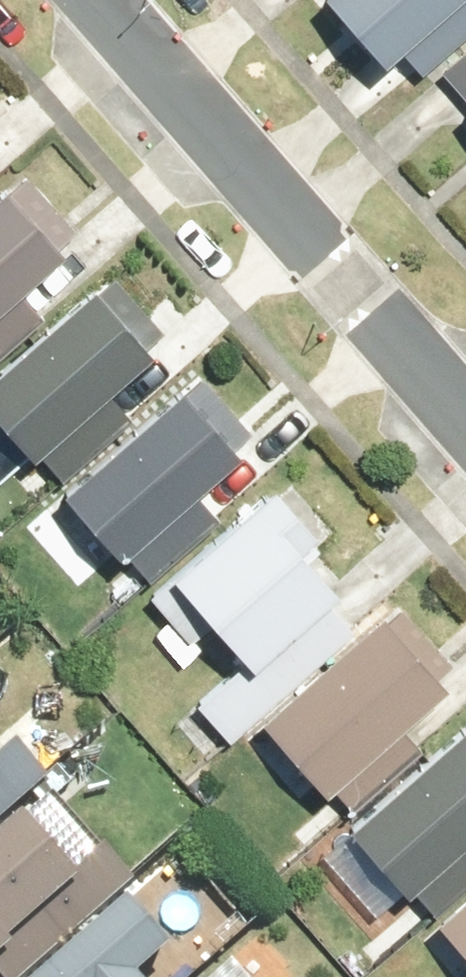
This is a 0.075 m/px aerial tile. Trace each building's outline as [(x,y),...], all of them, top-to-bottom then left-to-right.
[(465,44),(465,0),(339,0),(398,65),(412,52),(432,74),(465,44)] [(445,72),(465,95),(465,54),(445,72)] [(54,314),(35,292),(91,244),(33,177),(0,205),(0,361),(54,314)] [(2,387),(0,389),(0,448),(26,478),(58,450),(77,471),(140,416),(120,394),(177,345),(123,283),(2,387)] [(210,379),(87,485),(52,515),(97,570),(134,539),(165,575),(228,520),(209,498),(269,447),(210,379)] [(233,735),(378,611),(323,547),(334,539),(290,488),(189,574),(261,657),(206,705),(233,735)] [(275,721),(279,726),(252,750),(296,800),(323,777),(355,814),(430,749),(413,730),(463,686),(451,674),(458,668),(407,608),(275,721)] [(359,825),(330,849),(378,904),(406,879),(437,915),(465,890),(465,733),(359,825)] [(55,777),(22,739),(0,757),(0,825),(55,777)] [(0,851),(0,974),(3,972),(8,976),(29,976),(140,881),(107,844),(83,865),(40,816),(0,851)] [(150,976),(182,949),(138,897),(46,976),(151,976),(150,976)] [(448,923),(428,940),(460,976),(465,976),(465,907),(448,923)]
